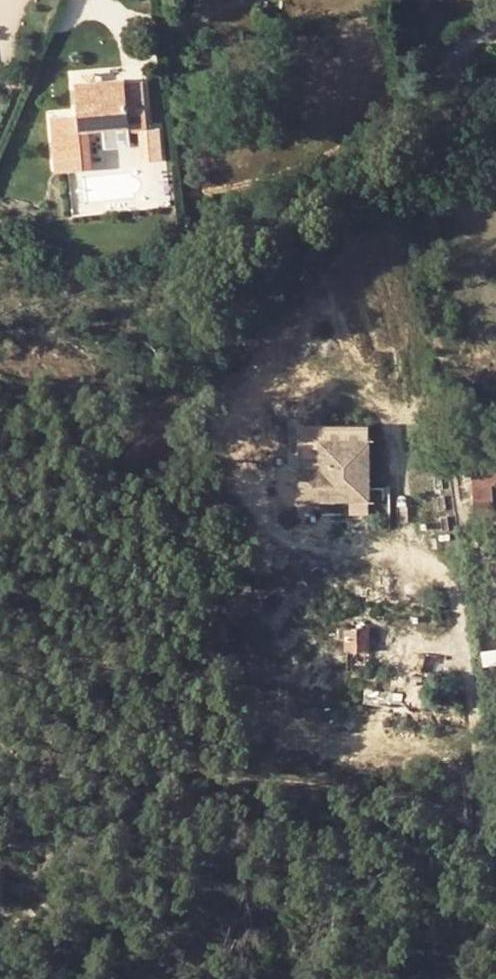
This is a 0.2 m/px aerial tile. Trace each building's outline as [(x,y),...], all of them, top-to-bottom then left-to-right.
[(51,115),(54,166),(91,163),(88,124),(104,124),(129,121),(129,128),(145,126),(142,80),(123,82),(123,77),(73,80),(75,113),(51,115)] [(104,124),(105,130),(129,128),(129,121),(104,124)] [(365,500),(364,423),(293,423),(293,500),(365,500)] [(492,506),(495,506),(495,467),(470,469),(472,507),(492,506)] [(492,506),(472,507),(472,515),(493,515),(492,506)] [(336,635),(344,636),(344,626),(336,626),(336,635)] [(344,626),(344,636),(345,646),(365,646),(365,627),(344,626)]
